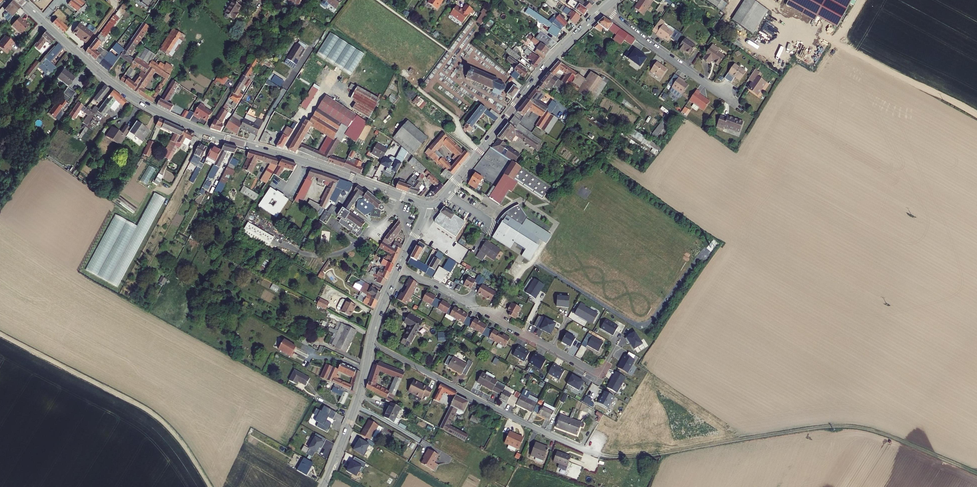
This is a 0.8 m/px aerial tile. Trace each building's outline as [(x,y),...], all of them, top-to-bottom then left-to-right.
[(11,15),(18,7),(11,0),(10,0),(3,8),(7,12),(5,14),(7,15),(9,13),(11,15)] [(83,1),(82,0),(69,0),(67,3),(76,10),(83,1)] [(233,18),(236,13),(235,12),(240,4),(233,0),(231,0),(224,12),(233,18)] [(583,12),(588,7),(582,2),(578,0),(573,0),(577,3),(575,6),(583,12)] [(645,11),(653,0),(640,0),(637,6),(645,11)] [(724,8),(730,0),(721,0),(718,5),(724,8)] [(740,8),(761,20),(769,8),(758,0),(745,0),(740,8)] [(796,0),(795,0),(793,4),(804,10),(806,6),(796,0)] [(818,13),(838,24),(852,0),(796,0),(818,13)] [(455,3),(449,11),(461,20),(470,8),(472,6),(465,1),(461,7),(455,3)] [(561,11),(562,12),(563,11),(558,6),(556,3),(553,6),(556,9),(558,11),(560,12),(561,11)] [(569,15),(575,20),(579,13),(565,3),(562,7),(570,13),(569,15)] [(548,30),(556,36),(561,30),(553,23),(552,22),(536,10),(529,5),(526,9),(530,12),(530,11),(539,18),(538,19),(543,22),(544,21),(547,24),(548,23),(551,26),(548,30)] [(480,22),(488,9),(483,6),(480,9),(481,10),(476,19),(480,22)] [(734,17),(754,31),(761,20),(740,8),(734,17)] [(558,18),(565,25),(569,21),(562,14),(563,13),(561,11),(560,12),(556,17),(555,18),(557,20),(558,18)] [(88,52),(96,59),(105,47),(102,45),(120,18),(115,14),(101,33),(88,52)] [(10,24),(20,33),(28,24),(24,20),(23,21),(21,19),(18,16),(10,24)] [(52,21),(63,31),(67,26),(56,17),(52,21)] [(623,40),(631,47),(636,41),(604,18),(603,17),(593,27),(598,30),(601,26),(608,31),(609,29),(617,35),(614,39),(618,42),(616,45),(618,46),(623,40)] [(665,36),(669,39),(675,31),(669,27),(670,26),(665,23),(666,20),(662,18),(654,29),(658,32),(663,36),(665,36)] [(92,31),(78,21),(72,30),(76,33),(82,37),(81,38),(85,41),(92,31)] [(131,62),(132,61),(135,57),(128,52),(147,25),(142,22),(139,28),(130,40),(129,41),(130,41),(125,48),(120,54),(131,62)] [(158,49),(170,57),(184,36),(171,28),(158,49)] [(540,28),(534,35),(550,48),(557,40),(540,28)] [(33,43),(38,48),(45,39),(49,43),(53,38),(43,30),(33,43)] [(365,54),(331,33),(318,54),(352,76),(365,54)] [(4,34),(0,39),(0,48),(5,52),(9,48),(8,47),(12,42),(4,34)] [(109,70),(120,54),(125,48),(125,46),(129,41),(130,40),(122,35),(118,41),(116,39),(108,50),(99,62),(109,70)] [(537,51),(543,57),(550,48),(534,35),(532,38),(539,44),(536,46),(539,49),(537,51)] [(685,49),(692,53),(698,45),(687,37),(679,48),(684,51),(685,49)] [(287,57),(295,63),(304,48),(307,45),(298,39),(296,43),(295,43),(287,57)] [(43,57),(39,62),(37,64),(44,70),(42,73),(46,77),(55,65),(49,60),(62,46),(57,41),(42,57),(43,57)] [(715,61),(719,64),(726,55),(719,50),(721,48),(714,43),(704,58),(711,62),(714,58),(716,60),(715,61)] [(497,44),(493,49),(498,55),(503,50),(497,44)] [(531,62),(535,66),(542,57),(527,45),(526,47),(528,49),(527,51),(530,53),(528,55),(533,59),(531,62)] [(639,63),(645,54),(634,46),(628,55),(639,63)] [(108,50),(105,47),(96,59),(99,62),(108,50)] [(162,67),(168,71),(172,66),(166,62),(164,64),(158,60),(161,56),(156,53),(151,60),(156,63),(162,67)] [(515,68),(523,75),(528,69),(513,56),(513,57),(509,54),(505,58),(516,67),(515,68)] [(141,68),(145,71),(149,65),(148,65),(149,64),(136,55),(135,57),(132,61),(141,68)] [(253,57),(248,65),(253,68),(258,60),(253,57)] [(295,63),(287,57),(284,61),(293,66),(295,63)] [(261,58),(260,61),(264,64),(268,67),(270,64),(261,58)] [(558,58),(548,70),(554,73),(558,68),(559,69),(560,68),(566,72),(561,78),(568,83),(577,71),(558,58)] [(665,66),(655,59),(649,67),(652,69),(653,68),(660,73),(665,66)] [(37,64),(39,62),(35,60),(24,73),(28,76),(29,75),(32,71),(37,64)] [(149,65),(145,71),(141,76),(133,88),(152,100),(169,72),(168,71),(162,67),(156,63),(151,60),(149,64),(148,65),(149,65)] [(734,73),(741,78),(747,70),(736,62),(729,72),(733,74),(734,73)] [(491,89),(496,91),(497,88),(504,87),(504,85),(503,81),(496,78),(496,76),(483,70),(484,68),(482,68),(482,70),(478,68),(479,66),(477,66),(476,67),(472,66),(473,64),(471,63),(470,67),(468,66),(468,68),(469,69),(468,71),(467,71),(466,72),(467,73),(467,75),(492,86),(491,89)] [(248,65),(243,73),(252,79),(256,74),(254,73),(253,75),(250,73),(253,68),(248,65)] [(56,77),(67,85),(73,76),(62,68),(56,77)] [(750,87),(759,94),(767,82),(759,76),(761,72),(757,68),(750,78),(754,81),(750,87)] [(548,70),(538,83),(543,86),(549,79),(554,82),(555,81),(561,85),(555,94),(560,97),(570,84),(568,83),(561,78),(554,73),(548,70)] [(219,71),(215,78),(223,83),(227,76),(219,71)] [(124,81),(133,88),(141,76),(137,73),(136,73),(132,79),(127,76),(124,81)] [(243,73),(239,80),(245,84),(248,86),(252,79),(243,73)] [(671,84),(681,91),(687,82),(681,78),(682,77),(678,74),(671,84)] [(157,102),(171,109),(174,104),(168,100),(178,82),(173,78),(161,97),(160,97),(157,102)] [(239,80),(235,85),(242,89),(245,84),(239,80)] [(91,103),(92,104),(95,101),(96,101),(108,87),(104,83),(89,101),(91,103)] [(507,92),(512,96),(519,87),(513,83),(510,87),(508,90),(507,92)] [(228,97),(238,102),(242,96),(239,95),(242,89),(235,85),(228,97)] [(565,101),(560,97),(555,94),(549,102),(540,97),(544,92),(536,85),(526,97),(551,112),(555,115),(565,101)] [(574,87),(593,99),(594,97),(576,85),(574,87)] [(699,104),(704,107),(710,99),(699,91),(700,89),(696,87),(690,97),(694,100),(692,103),(697,107),(699,104)] [(674,99),(675,96),(678,98),(680,93),(671,88),(670,91),(673,93),(671,97),(674,99)] [(112,89),(96,109),(95,110),(103,116),(113,103),(116,105),(119,101),(122,103),(126,99),(112,89)] [(367,120),(377,102),(355,90),(348,102),(354,105),(351,111),(367,120)] [(63,91),(48,111),(54,116),(60,108),(62,109),(69,100),(68,99),(70,96),(63,91)] [(308,106),(313,97),(308,93),(302,102),(308,106)] [(416,94),(411,100),(418,106),(423,101),(416,94)] [(342,166),(343,165),(344,162),(339,160),(329,156),(339,139),(340,140),(355,116),(323,97),(313,114),(318,117),(313,124),(334,136),(324,153),(318,150),(315,155),(328,161),(342,166)] [(541,127),(551,112),(526,97),(518,108),(525,112),(530,106),(542,113),(535,123),(541,127)] [(69,111),(73,115),(80,106),(81,107),(83,108),(85,106),(85,105),(83,104),(82,103),(77,99),(69,111)] [(195,110),(193,112),(200,116),(201,114),(207,118),(213,109),(205,104),(205,103),(201,100),(195,110)] [(227,111),(228,111),(231,106),(227,103),(225,102),(222,107),(227,111)] [(464,124),(469,128),(486,106),(480,102),(478,105),(464,124)] [(565,105),(577,113),(578,110),(567,103),(565,105)] [(85,106),(83,108),(90,114),(92,115),(95,110),(96,109),(91,106),(88,109),(85,106)] [(682,111),(687,115),(690,110),(685,106),(682,111)] [(195,110),(190,107),(189,109),(185,116),(190,118),(193,112),(195,110)] [(209,126),(219,130),(223,124),(220,122),(227,111),(222,107),(221,107),(209,126)] [(489,115),(495,119),(498,115),(494,111),(492,111),(489,115)] [(508,120),(510,122),(517,113),(515,112),(508,120)] [(541,127),(548,131),(558,116),(557,116),(555,115),(551,112),(541,127)] [(725,124),(740,131),(745,121),(730,114),(729,116),(722,113),(718,124),(724,126),(725,124)] [(305,118),(296,134),(302,138),(311,123),(313,124),(318,117),(313,114),(309,120),(305,118)] [(235,131),(238,126),(241,121),(231,116),(225,125),(235,131)] [(365,123),(355,116),(343,136),(353,142),(365,123)] [(158,117),(155,123),(174,132),(165,146),(170,149),(174,143),(182,128),(158,117)] [(238,126),(254,135),(261,122),(256,118),(253,123),(243,117),(241,121),(238,126)] [(134,118),(129,125),(127,128),(140,137),(147,127),(134,118)] [(397,132),(415,147),(426,133),(408,119),(397,132)] [(497,134),(498,135),(505,140),(509,135),(511,137),(517,129),(522,132),(522,133),(532,140),(532,139),(539,144),(541,142),(536,138),(510,122),(508,120),(497,134)] [(662,120),(651,134),(660,140),(671,126),(662,120)] [(111,123),(104,133),(117,142),(127,128),(129,125),(124,121),(119,129),(111,123)] [(275,145),(281,146),(291,129),(288,127),(287,130),(284,128),(275,145)] [(192,132),(182,128),(175,141),(180,143),(183,138),(188,140),(189,139),(191,140),(192,137),(195,133),(192,132)] [(435,158),(438,160),(438,159),(446,166),(453,172),(469,153),(464,149),(463,150),(451,137),(441,129),(425,150),(430,154),(431,153),(431,154),(434,151),(437,154),(435,157),(435,158)] [(257,140),(265,142),(269,133),(262,130),(257,140)] [(660,145),(634,130),(631,136),(657,150),(660,145)] [(492,144),(501,150),(506,143),(507,141),(505,140),(498,135),(492,144)] [(148,137),(145,144),(150,147),(154,140),(148,137)] [(294,138),(288,148),(295,151),(297,147),(311,154),(314,148),(300,142),(300,141),(294,138)] [(198,163),(202,156),(208,145),(201,141),(195,152),(191,159),(198,163)] [(371,151),(382,157),(387,147),(376,141),(371,151)] [(213,162),(218,165),(219,164),(223,157),(224,154),(227,149),(234,151),(237,145),(223,143),(223,144),(219,151),(213,161),(213,162)] [(141,151),(147,154),(150,147),(145,144),(141,151)] [(228,161),(234,164),(243,147),(237,145),(234,151),(228,161)] [(509,145),(504,152),(512,157),(513,158),(515,159),(520,152),(509,145)] [(213,162),(213,161),(219,151),(212,147),(206,157),(203,163),(210,168),(213,162)] [(392,171),(397,173),(408,152),(402,147),(396,159),(392,157),(390,157),(389,160),(384,158),(380,164),(387,168),(386,171),(391,173),(392,171)] [(247,167),(242,175),(248,179),(254,182),(251,186),(258,190),(264,180),(267,175),(268,176),(279,158),(248,149),(245,154),(247,155),(242,164),(247,167)] [(343,165),(361,173),(365,167),(359,164),(361,160),(353,156),(356,152),(351,150),(344,162),(343,165)] [(422,153),(429,159),(432,156),(430,154),(425,150),(422,153)] [(395,186),(405,190),(415,179),(418,175),(421,171),(425,167),(413,154),(408,160),(415,168),(405,180),(398,177),(395,186)] [(281,158),(278,163),(293,167),(296,162),(282,157),(281,158)] [(549,182),(515,159),(513,158),(512,157),(503,171),(504,171),(516,179),(540,195),(549,182)] [(162,174),(167,165),(163,163),(154,182),(159,184),(163,175),(162,174)] [(193,181),(202,165),(198,163),(189,179),(193,181)] [(214,192),(221,195),(234,169),(227,166),(214,192)] [(449,176),(450,177),(453,172),(446,166),(443,171),(449,176)] [(424,174),(426,175),(429,171),(426,168),(422,172),(421,171),(418,175),(422,177),(424,174)] [(465,179),(474,185),(480,174),(472,169),(465,179)] [(328,200),(329,198),(339,180),(312,170),(304,184),(303,186),(308,188),(314,177),(331,184),(323,199),(324,199),(321,205),(303,196),(299,194),(295,199),(320,212),(325,205),(327,202),(328,200)] [(426,175),(435,183),(439,179),(429,171),(426,175)] [(516,179),(504,171),(489,194),(498,200),(507,186),(510,188),(516,179)] [(200,187),(204,189),(209,180),(205,178),(200,187)] [(405,190),(414,193),(419,187),(417,186),(420,182),(419,181),(415,179),(405,190)] [(434,192),(443,183),(439,179),(435,183),(424,194),(433,193),(434,192)] [(342,189),(349,193),(353,184),(339,180),(329,198),(334,201),(342,189)] [(259,203),(277,215),(289,196),(284,193),(285,192),(283,191),(278,187),(277,189),(270,184),(259,203)] [(417,193),(419,194),(425,186),(425,184),(417,193)] [(253,199),(256,192),(243,186),(239,192),(253,199)] [(303,196),(308,188),(303,186),(299,194),(303,196)] [(369,217),(380,218),(381,214),(383,214),(385,213),(384,211),(385,210),(385,209),(385,208),(385,207),(384,206),(383,205),(382,205),(382,204),(369,192),(358,186),(354,192),(350,198),(355,201),(357,203),(356,209),(364,216),(370,213),(369,217)] [(165,199),(154,193),(136,226),(115,214),(85,270),(117,288),(165,199)] [(363,227),(365,223),(348,212),(353,205),(348,202),(344,208),(343,208),(342,210),(337,216),(341,218),(339,221),(340,221),(339,222),(352,231),(351,232),(358,237),(365,228),(363,227)] [(456,212),(442,203),(434,215),(434,217),(435,218),(458,234),(468,219),(460,214),(460,215),(456,212)] [(321,219),(326,222),(331,215),(336,218),(337,216),(342,210),(333,204),(329,211),(327,210),(321,219)] [(503,214),(500,219),(503,221),(494,236),(511,247),(512,246),(515,241),(527,248),(523,255),(531,260),(536,252),(533,251),(542,237),(547,240),(551,234),(548,232),(549,231),(528,218),(529,216),(520,204),(517,205),(511,207),(507,210),(503,214)] [(398,217),(383,238),(388,242),(400,223),(398,217)] [(272,235),(246,220),(240,230),(266,245),(272,235)] [(456,234),(453,239),(463,245),(466,240),(456,234)] [(383,239),(374,252),(378,254),(381,248),(382,249),(384,247),(391,252),(387,260),(392,263),(400,247),(399,246),(392,241),(391,243),(388,242),(383,238),(383,239)] [(394,238),(392,241),(399,246),(402,243),(394,238)] [(488,253),(496,258),(502,248),(488,239),(479,253),(485,257),(488,253)] [(407,260),(413,264),(417,258),(425,245),(418,241),(407,260)] [(374,252),(371,258),(375,261),(379,255),(378,254),(374,252)] [(429,265),(435,269),(442,256),(436,253),(429,265)] [(442,267),(439,265),(433,275),(441,280),(448,269),(450,271),(456,261),(449,256),(442,267)] [(417,258),(413,264),(425,271),(428,267),(433,271),(435,269),(429,265),(417,258)] [(388,272),(392,263),(387,260),(384,265),(383,269),(388,272)] [(372,272),(376,274),(377,272),(384,276),(385,277),(388,272),(383,269),(376,264),(373,263),(369,269),(373,271),(372,272)] [(374,277),(382,282),(384,276),(377,272),(376,274),(374,277)] [(468,274),(463,283),(470,287),(474,280),(477,282),(481,284),(477,291),(484,295),(490,299),(491,297),(495,299),(499,292),(489,286),(482,282),(485,277),(478,273),(475,278),(468,274)] [(401,289),(397,296),(406,301),(412,291),(418,280),(409,275),(405,282),(406,283),(404,286),(402,290),(401,289)] [(543,281),(533,275),(525,290),(535,295),(543,281)] [(358,288),(366,292),(369,294),(376,299),(380,291),(378,290),(370,285),(363,280),(358,288)] [(426,288),(422,297),(433,304),(438,295),(435,293),(436,292),(431,290),(431,291),(429,290),(426,288)] [(373,306),(376,299),(369,294),(366,292),(362,299),(373,306)] [(567,293),(555,292),(554,302),(562,303),(566,304),(567,293)] [(442,297),(438,295),(433,304),(445,310),(450,302),(448,301),(446,299),(447,299),(442,296),(442,297)] [(324,307),(328,301),(319,296),(316,303),(324,307)] [(353,307),(355,302),(345,298),(343,302),(342,301),(338,309),(348,313),(352,306),(353,307)] [(583,301),(579,299),(572,310),(583,316),(584,315),(591,319),(596,310),(583,303),(583,301)] [(521,306),(511,300),(507,307),(510,309),(508,312),(515,317),(521,306)] [(450,302),(445,310),(455,316),(461,307),(454,303),(453,304),(450,302)] [(461,307),(455,316),(465,322),(470,314),(467,312),(468,311),(461,307)] [(402,335),(400,339),(407,344),(409,339),(410,339),(422,318),(409,310),(404,319),(410,322),(402,335)] [(540,313),(535,323),(548,330),(553,320),(540,313)] [(470,314),(465,322),(476,328),(481,318),(474,314),(473,316),(470,314)] [(616,322),(604,315),(598,324),(611,331),(616,322)] [(481,318),(476,328),(486,334),(490,326),(487,324),(488,322),(481,318)] [(347,324),(342,335),(352,339),(357,329),(347,324)] [(490,326),(486,334),(496,339),(500,332),(501,330),(494,326),(493,328),(490,326)] [(633,345),(641,340),(633,328),(624,335),(626,338),(627,337),(633,345)] [(574,335),(564,330),(559,338),(564,341),(565,341),(569,343),(568,343),(569,344),(574,335)] [(500,332),(496,339),(506,345),(511,336),(504,332),(503,334),(500,332)] [(588,336),(585,342),(596,348),(601,338),(590,332),(588,336)] [(584,334),(579,342),(584,344),(585,342),(588,336),(584,334)] [(336,346),(346,351),(352,339),(342,335),(336,346)] [(284,337),(278,347),(291,354),(294,350),(293,349),(296,345),(292,342),(292,341),(284,337)] [(520,344),(516,342),(511,352),(522,359),(527,349),(520,345),(520,344)] [(533,350),(527,360),(538,366),(544,357),(536,353),(536,352),(533,350)] [(617,364),(626,369),(634,356),(624,351),(621,356),(622,356),(620,359),(620,358),(617,364)] [(450,352),(444,362),(458,370),(458,369),(464,371),(471,358),(465,356),(463,359),(450,352)] [(337,377),(339,372),(336,370),(338,366),(326,361),(324,366),(320,375),(321,375),(326,377),(330,369),(336,371),(333,376),(337,377)] [(358,376),(359,370),(340,361),(338,366),(348,372),(347,374),(352,377),(349,383),(337,377),(333,376),(336,371),(330,369),(326,377),(353,390),(358,376)] [(373,363),(366,386),(386,396),(385,399),(391,402),(393,397),(391,396),(392,393),(394,394),(400,377),(398,376),(400,370),(377,361),(376,364),(373,363)] [(551,361),(545,371),(557,377),(562,368),(555,364),(555,363),(551,361)] [(305,384),(310,377),(294,368),(288,378),(296,383),(298,380),(305,384)] [(615,389),(624,373),(614,368),(610,375),(610,376),(610,377),(609,377),(605,383),(615,389)] [(476,378),(475,381),(498,393),(502,385),(503,384),(491,377),(492,375),(484,370),(483,373),(479,371),(478,375),(476,378)] [(574,373),(570,371),(564,381),(576,388),(581,379),(573,375),(574,373)] [(413,377),(407,388),(420,395),(422,392),(427,395),(431,388),(419,381),(419,380),(413,377)] [(345,387),(332,381),(330,386),(340,391),(337,397),(343,400),(347,392),(344,391),(345,387)] [(437,407),(446,412),(449,405),(445,403),(444,405),(437,401),(442,391),(453,396),(454,394),(456,391),(439,382),(430,403),(437,407)] [(498,393),(497,394),(512,402),(514,399),(517,393),(502,385),(498,393)] [(605,405),(611,394),(602,388),(598,396),(597,396),(595,400),(605,405)] [(519,389),(517,393),(514,399),(526,406),(532,396),(519,389)] [(466,435),(446,425),(453,412),(457,414),(462,413),(467,401),(454,394),(453,396),(449,405),(446,412),(439,427),(441,428),(444,430),(451,434),(455,436),(463,440),(466,435)] [(540,401),(535,410),(547,416),(551,407),(540,401)] [(336,411),(324,404),(321,409),(316,407),(313,412),(317,414),(315,419),(318,421),(316,425),(327,430),(332,422),(325,418),(327,415),(332,418),(336,411)] [(387,418),(395,423),(404,409),(395,404),(387,418)] [(556,409),(550,421),(560,427),(566,415),(556,409)] [(472,415),(469,420),(477,423),(479,418),(472,415)] [(569,416),(566,415),(560,427),(564,429),(569,416)] [(577,420),(569,416),(564,429),(571,432),(577,420)] [(363,434),(370,438),(376,442),(382,430),(369,422),(363,434)] [(523,436),(509,430),(504,441),(518,448),(523,436)] [(325,441),(314,435),(311,440),(313,441),(307,452),(313,455),(316,450),(317,451),(320,445),(322,446),(325,441)] [(376,442),(370,438),(367,442),(360,438),(358,442),(359,443),(355,449),(366,455),(369,450),(368,450),(371,444),(374,446),(376,442)] [(463,440),(461,445),(471,450),(474,446),(463,440)] [(532,452),(543,457),(547,447),(536,442),(532,452)] [(423,463),(436,470),(439,464),(436,462),(441,454),(429,447),(425,454),(428,455),(423,463)] [(551,461),(565,466),(568,457),(561,454),(561,453),(555,450),(551,461)] [(299,469),(308,474),(315,462),(306,457),(299,469)] [(348,470),(358,476),(360,471),(363,472),(365,467),(354,461),(348,470)]
